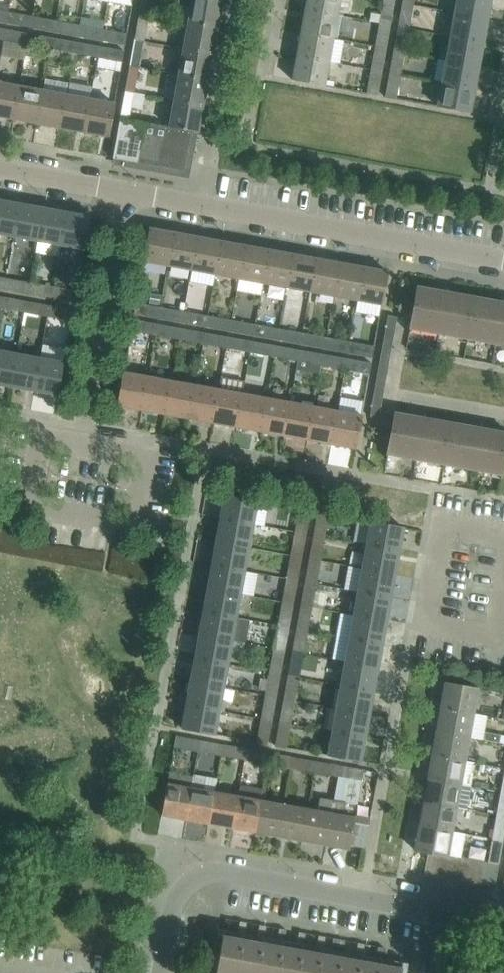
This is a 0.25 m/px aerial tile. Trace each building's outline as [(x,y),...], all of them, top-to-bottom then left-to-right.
[(139,12),(149,14),(152,0),(141,0),(139,12)] [(176,19),(188,21),(217,27),(222,1),(216,0),(179,0),(176,19)] [(340,0),(307,0),(305,10),(337,15),(340,0)] [(379,23),(391,25),(395,2),(386,0),(384,0),(381,16),(370,14),(369,21),(379,23)] [(490,0),(458,0),(455,13),(487,19),(490,0)] [(409,29),(414,5),(403,3),(398,27),(409,29)] [(6,22),(8,11),(0,10),(0,21),(6,22)] [(333,39),(337,15),(305,10),(301,33),(333,39)] [(32,15),(8,11),(6,22),(30,26),(32,15)] [(149,14),(139,12),(134,39),(146,41),(151,14),(149,14)] [(483,42),(487,19),(455,13),(451,36),(483,42)] [(30,26),(53,30),(56,19),(32,15),(30,26)] [(53,30),(77,35),(79,23),(56,19),(53,30)] [(188,21),(183,48),(212,54),(217,27),(188,21)] [(77,35),(101,39),(103,28),(79,23),(77,35)] [(386,48),(391,25),(379,23),(375,46),(386,48)] [(398,27),(394,50),(405,52),(409,29),(398,27)] [(127,32),(103,28),(101,39),(125,43),(127,32)] [(6,29),(4,40),(28,44),(30,33),(6,29)] [(30,33),(28,44),(52,49),(54,38),(30,33)] [(301,33),(297,56),(328,62),(333,39),(301,33)] [(478,66),(483,42),(451,36),(447,60),(478,66)] [(54,38),(52,49),(76,53),(78,42),(54,38)] [(146,41),(134,39),(130,65),(142,67),(146,41)] [(78,42),(76,53),(99,57),(102,46),(78,42)] [(102,46),(99,57),(122,62),(124,51),(102,46)] [(375,46),(371,70),(382,72),(386,48),(375,46)] [(183,48),(179,74),(207,79),(212,54),(183,48)] [(394,50),(390,73),(401,75),(405,52),(394,50)] [(324,86),(328,62),(297,56),(293,80),(324,86)] [(474,89),(478,66),(447,60),(442,83),(474,89)] [(142,67),(130,65),(125,92),(137,94),(142,67)] [(377,96),(382,72),(371,70),(366,93),(366,94),(377,96)] [(396,99),(401,75),(390,73),(385,97),(396,99)] [(179,74),(174,100),(203,105),(207,79),(179,74)] [(0,82),(0,117),(14,119),(20,86),(0,82)] [(470,112),(474,89),(442,83),(438,107),(470,112)] [(14,119),(38,124),(44,90),(20,86),(14,119)] [(68,95),(44,90),(38,124),(62,128),(68,95)] [(125,92),(121,118),(130,120),(132,108),(142,110),(145,95),(137,94),(125,92)] [(62,128),(86,132),(92,99),(68,95),(62,128)] [(114,103),(92,99),(86,132),(108,136),(114,103)] [(174,100),(169,127),(192,131),(198,132),(203,105),(174,100)] [(132,120),(121,118),(114,158),(136,162),(143,122),(132,120)] [(169,127),(143,122),(136,162),(183,170),(190,132),(192,132),(192,131),(169,127)] [(0,201),(0,233),(13,236),(19,204),(0,201)] [(42,208),(19,204),(13,236),(37,240),(42,208)] [(66,213),(42,208),(37,240),(60,244),(66,213)] [(90,217),(66,213),(60,244),(84,248),(90,217)] [(143,261),(167,265),(173,232),(149,228),(143,261)] [(196,237),(173,232),(167,265),(190,270),(196,237)] [(190,270),(214,274),(220,241),(196,237),(190,270)] [(244,245),(220,241),(214,274),(238,278),(244,245)] [(238,278),(262,283),(268,249),(244,245),(238,278)] [(292,254),(268,249),(262,283),(285,287),(292,254)] [(285,287),(309,291),(315,258),(292,254),(285,287)] [(339,262),(315,258),(309,291),(333,296),(339,262)] [(333,296),(357,300),(363,267),(339,262),(333,296)] [(388,271),(363,267),(357,300),(381,305),(388,271)] [(27,293),(29,282),(6,278),(4,289),(27,293)] [(52,286),(29,282),(27,293),(50,297),(52,286)] [(50,297),(75,302),(77,291),(52,286),(50,297)] [(417,286),(413,312),(409,333),(410,333),(411,324),(420,326),(419,330),(459,337),(459,333),(467,335),(474,297),(451,292),(450,294),(441,292),(442,291),(417,286)] [(161,294),(150,293),(148,303),(159,305),(161,294)] [(24,312),(26,301),(2,297),(1,308),(24,312)] [(474,297),(467,335),(466,343),(467,343),(468,335),(476,336),(475,340),(503,345),(503,304),(498,303),(498,301),(474,297)] [(49,305),(26,301),(24,312),(47,316),(49,305)] [(159,307),(136,303),(134,314),(158,318),(159,307)] [(47,316),(71,321),(73,310),(49,305),(47,316)] [(181,322),(183,311),(159,307),(158,318),(181,322)] [(207,316),(183,311),(181,322),(205,327),(207,316)] [(388,315),(387,321),(396,323),(397,317),(388,315)] [(229,331),(231,320),(207,316),(205,327),(229,331)] [(155,335),(157,324),(133,319),(131,331),(155,335)] [(255,324),(231,320),(229,331),(253,335),(255,324)] [(387,321),(385,328),(395,329),(396,323),(387,321)] [(180,328),(157,324),(155,335),(178,339),(180,328)] [(276,340),(278,329),(255,324),(253,335),(276,340)] [(202,344),(204,332),(180,328),(178,339),(202,344)] [(385,328),(384,334),(393,336),(395,329),(385,328)] [(302,333),(278,329),(276,340),(300,344),(302,333)] [(228,337),(204,332),(202,344),(226,348),(228,337)] [(324,349),(326,337),(302,333),(300,344),(324,349)] [(250,352),(252,341),(228,337),(226,348),(250,352)] [(350,342),(326,337),(324,349),(348,353),(350,342)] [(275,345),(252,341),(250,352),(273,357),(275,345)] [(383,341),(382,347),(391,349),(392,342),(383,341)] [(348,353),(372,357),(374,346),(350,342),(348,353)] [(297,361),(299,350),(275,345),(273,357),(297,361)] [(382,347),(381,353),(390,355),(391,349),(382,347)] [(323,354),(299,350),(297,361),(321,365),(323,354)] [(11,386),(16,354),(0,351),(0,384),(11,386)] [(381,353),(380,360),(389,361),(390,355),(381,353)] [(16,354),(11,386),(34,390),(40,359),(16,354)] [(345,370),(347,358),(323,354),(321,365),(345,370)] [(371,363),(347,358),(345,370),(369,374),(371,363)] [(34,390),(58,395),(63,363),(40,359),(34,390)] [(379,366),(377,372),(387,374),(388,368),(379,366)] [(148,376),(123,372),(117,405),(142,410),(148,376)] [(377,372),(376,379),(385,380),(387,374),(377,372)] [(142,410),(165,414),(171,381),(148,376),(142,410)] [(376,379),(375,385),(384,387),(385,380),(376,379)] [(171,381),(165,414),(189,418),(195,385),(171,381)] [(189,418),(213,423),(219,389),(195,385),(189,418)] [(375,385),(374,391),(383,393),(384,387),(375,385)] [(219,389),(213,423),(237,427),(243,394),(219,389)] [(374,391),(373,398),(382,399),(383,393),(374,391)] [(237,427),(260,431),(266,398),(243,394),(237,427)] [(266,398),(260,431),(284,435),(290,402),(266,398)] [(382,399),(373,398),(372,404),(381,406),(382,399)] [(284,435),(308,440),(314,407),(290,402),(284,435)] [(372,404),(371,410),(380,412),(381,406),(372,404)] [(314,407),(308,440),(332,444),(338,411),(314,407)] [(379,418),(380,412),(371,410),(369,417),(379,418)] [(332,444),(355,448),(361,415),(338,411),(332,444)] [(419,417),(395,412),(392,429),(386,458),(387,459),(389,450),(397,452),(396,456),(436,463),(436,459),(444,460),(451,423),(428,418),(428,420),(419,418),(419,417)] [(444,460),(443,469),(444,469),(445,460),(453,462),(453,466),(493,473),(493,469),(501,471),(500,479),(501,479),(503,462),(503,432),(485,429),(484,430),(475,428),(476,427),(451,423),(444,460)] [(319,502),(320,494),(313,493),(312,500),(319,502)] [(252,523),(257,500),(225,494),(221,517),(252,523)] [(306,533),(310,510),(299,508),(295,531),(306,533)] [(325,536),(329,513),(318,511),(314,534),(325,536)] [(221,517),(217,541),(248,546),(252,523),(221,517)] [(399,550),(403,527),(371,521),(367,544),(399,550)] [(302,556),(306,533),(295,531),(291,554),(302,556)] [(321,559),(325,536),(314,534),(310,557),(321,559)] [(217,541),(212,564),(244,570),(248,546),(217,541)] [(394,573),(399,550),(367,544),(363,567),(394,573)] [(298,579),(302,556),(291,554),(286,577),(298,579)] [(317,583),(321,559),(310,557),(306,581),(317,583)] [(212,564),(208,587),(240,593),(244,570),(212,564)] [(363,567),(358,591),(390,596),(394,573),(363,567)] [(293,603),(298,579),(286,577),(282,601),(293,603)] [(313,606),(317,583),(306,581),(302,604),(313,606)] [(208,587),(204,611),(235,616),(240,593),(208,587)] [(386,620),(390,596),(358,591),(354,614),(386,620)] [(289,626),(293,603),(282,601),(278,624),(289,626)] [(309,630),(313,606),(302,604),(298,628),(309,630)] [(204,611),(200,634),(231,640),(235,616),(204,611)] [(354,614),(350,637),(381,643),(386,620),(354,614)] [(285,650),(289,626),(278,624),(274,648),(285,650)] [(305,653),(309,630),(298,628),(294,651),(305,653)] [(200,634),(195,658),(227,663),(231,640),(200,634)] [(377,666),(381,643),(350,637),(346,661),(377,666)] [(281,673),(285,650),(274,648),(270,671),(281,673)] [(301,677),(305,653),(294,651),(290,675),(301,677)] [(195,658),(191,681),(222,687),(227,663),(195,658)] [(346,661),(341,684),(373,690),(377,666),(346,661)] [(277,696),(281,673),(270,671),(265,694),(277,696)] [(297,700),(301,677),(290,675),(286,698),(297,700)] [(191,681),(187,705),(218,710),(222,687),(191,681)] [(445,685),(441,706),(473,712),(477,691),(478,691),(478,689),(444,683),(444,685),(445,685)] [(369,713),(373,690),(341,684),(337,707),(369,713)] [(272,720),(277,696),(265,694),(261,718),(272,720)] [(293,724),(297,700),(286,698),(282,722),(293,724)] [(187,705),(182,729),(214,735),(218,710),(187,705)] [(441,706),(436,730),(469,736),(473,712),(441,706)] [(337,707),(333,731),(364,736),(369,713),(337,707)] [(268,744),(272,720),(261,718),(257,742),(268,744)] [(289,748),(293,724),(282,722),(278,746),(289,748)] [(436,730),(432,754),(465,760),(469,736),(436,730)] [(360,761),(364,736),(333,731),(328,755),(360,761)] [(174,747),(197,751),(199,740),(175,736),(174,747)] [(220,755),(222,744),(199,740),(197,751),(220,755)] [(245,748),(222,744),(220,755),(243,759),(245,748)] [(243,759),(267,764),(269,753),(245,748),(243,759)] [(291,768),(293,757),(269,753),(267,764),(291,768)] [(432,754),(428,778),(470,785),(474,761),(465,760),(432,754)] [(316,761),(293,757),(291,768),(314,772),(316,761)] [(314,772),(338,776),(340,765),(316,761),(314,772)] [(338,776),(362,781),(364,770),(340,765),(338,776)] [(167,783),(161,815),(184,819),(192,778),(170,774),(169,774),(167,783)] [(184,819),(208,823),(213,792),(203,790),(206,776),(193,774),(192,778),(184,819)] [(423,802),(457,807),(465,809),(470,785),(428,778),(423,802)] [(237,796),(213,792),(208,823),(217,825),(231,827),(237,796)] [(255,832),(256,825),(260,800),(237,796),(231,827),(255,832)] [(325,844),(329,825),(333,800),(320,797),(317,811),(307,809),(304,825),(301,840),(325,844)] [(278,836),(280,825),(284,805),(260,800),(256,825),(255,832),(278,836)] [(333,800),(329,825),(325,844),(349,849),(350,845),(364,848),(368,826),(365,825),(354,823),(355,817),(343,815),(346,802),(333,800)] [(423,802),(419,825),(452,831),(453,825),(457,807),(423,802)] [(301,840),(304,825),(307,809),(284,805),(280,825),(278,836),(301,840)] [(492,838),(503,840),(503,835),(503,816),(496,814),(494,825),(492,838)] [(428,852),(441,854),(448,855),(452,831),(419,825),(415,847),(414,847),(414,850),(428,852)] [(499,864),(503,840),(492,838),(487,862),(499,864)] [(423,876),(437,878),(441,854),(428,852),(423,876)] [(441,854),(437,878),(448,880),(452,856),(448,855),(441,854)] [(448,880),(460,882),(464,858),(452,856),(448,880)] [(464,858),(460,882),(471,884),(476,860),(464,858)] [(471,884),(482,886),(487,862),(476,860),(471,884)] [(487,862),(482,886),(494,888),(499,864),(487,862)] [(237,933),(244,934),(247,922),(239,921),(237,933)] [(257,936),(264,938),(266,926),(259,925),(257,936)] [(277,940),(284,941),(286,929),(279,928),(277,940)] [(296,944),(303,945),(306,933),(299,932),(296,944)] [(402,968),(222,935),(216,972),(401,972),(402,968)] [(316,947),(323,948),(325,937),(318,935),(316,947)] [(333,938),(332,945),(343,947),(345,940),(333,938)] [(355,954),(362,956),(365,944),(358,942),(355,954)] [(375,958),(382,959),(384,947),(377,946),(375,958)]
